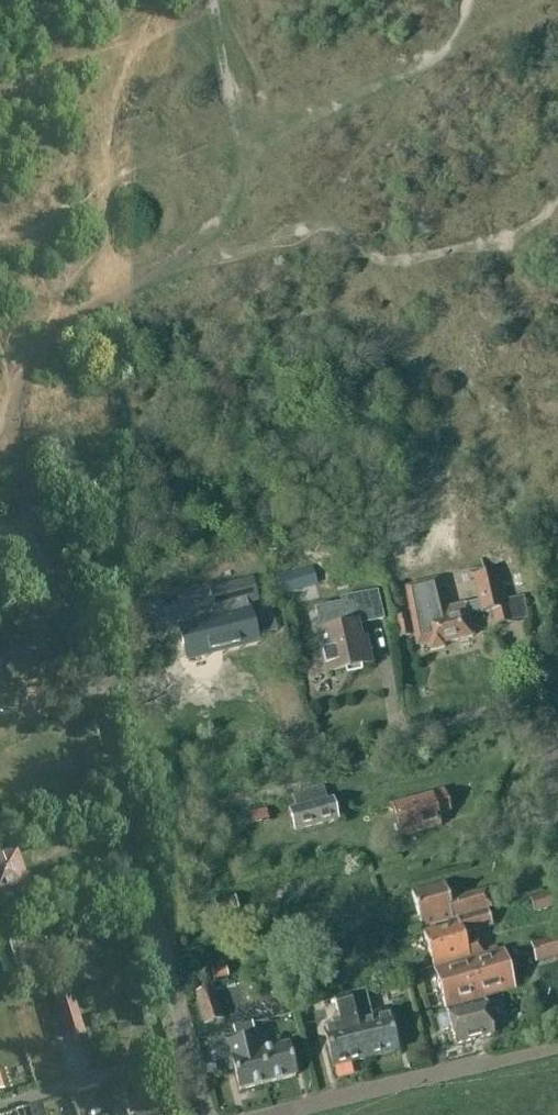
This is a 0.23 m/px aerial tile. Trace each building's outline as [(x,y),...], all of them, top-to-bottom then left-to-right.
[(415,586),(405,588),(416,646),(429,643),(431,651),(444,648),(443,644),(472,637),(468,617),(492,611),(496,626),(528,619),(523,595),(505,599),(499,571),(485,575),(484,570),(467,573),(469,582),(472,581),(477,602),(474,603),(443,610),(436,581),(415,586)] [(294,574),(277,579),(281,593),(298,589),(294,574)] [(216,618),(179,628),(185,653),(209,647),(210,650),(256,638),(247,605),(259,602),(253,578),(208,590),(214,611),(216,618)] [(318,633),(327,675),(370,665),(361,625),(384,620),(377,591),(342,599),(343,604),(316,610),(321,633),(318,633)] [(410,636),(406,615),(394,617),(398,638),(410,636)] [(293,796),(296,809),(327,801),(323,788),(293,796)] [(443,790),(430,794),(431,796),(393,807),(401,836),(439,826),(436,815),(450,812),(445,795),(443,790)] [(332,800),(291,810),(296,830),(337,820),(332,800)] [(266,809),(249,812),(249,814),(251,823),(268,820),(266,809)] [(0,859),(0,897),(26,888),(15,854),(0,859)] [(486,889),(449,900),(444,882),(411,892),(421,927),(491,907),(486,889)] [(556,907),(551,892),(530,899),(535,914),(556,907)] [(239,911),(235,896),(213,902),(217,917),(239,911)] [(454,925),(423,934),(433,968),(469,958),(484,954),(482,950),(480,940),(471,943),(466,944),(466,945),(465,945),(463,935),(464,935),(485,929),(492,927),(487,911),(480,914),(457,920),(453,921),(454,925)] [(9,931),(0,934),(0,946),(11,980),(24,976),(9,931)] [(531,945),(536,962),(557,956),(557,938),(531,945)] [(503,951),(468,961),(470,966),(474,981),(508,971),(503,951)] [(468,961),(434,971),(435,976),(440,991),(474,981),(470,966),(468,961)] [(228,978),(225,967),(210,972),(213,982),(228,978)] [(508,971),(474,981),(478,995),(513,985),(508,971)] [(474,981),(440,991),(445,1010),(480,1000),(478,995),(474,981)] [(195,995),(204,1025),(222,1019),(212,989),(195,995)] [(365,991),(349,995),(365,1059),(397,1051),(388,1017),(380,1019),(378,1012),(371,1014),(365,991)] [(333,1067),(365,1059),(349,995),(334,999),(341,1029),(324,1033),(333,1067)] [(72,996),(55,1001),(66,1038),(83,1032),(72,996)] [(157,1019),(151,996),(136,1000),(142,1022),(157,1019)] [(442,1031),(450,1028),(455,1046),(493,1035),(487,1013),(504,1008),(502,998),(446,1013),(447,1015),(438,1017),(442,1031)] [(233,1029),(235,1037),(255,1032),(252,1024),(233,1029)] [(263,1030),(255,1032),(267,1084),(295,1077),(287,1045),(268,1050),(263,1030)] [(267,1084),(255,1032),(235,1037),(226,1039),(239,1091),(267,1084)] [(214,1065),(204,1067),(206,1075),(217,1073),(214,1065)] [(30,1114),(44,1114),(40,1103),(27,1107),(30,1114)] [(136,1110),(134,1105),(111,1112),(112,1114),(155,1114),(152,1105),(136,1110)]
